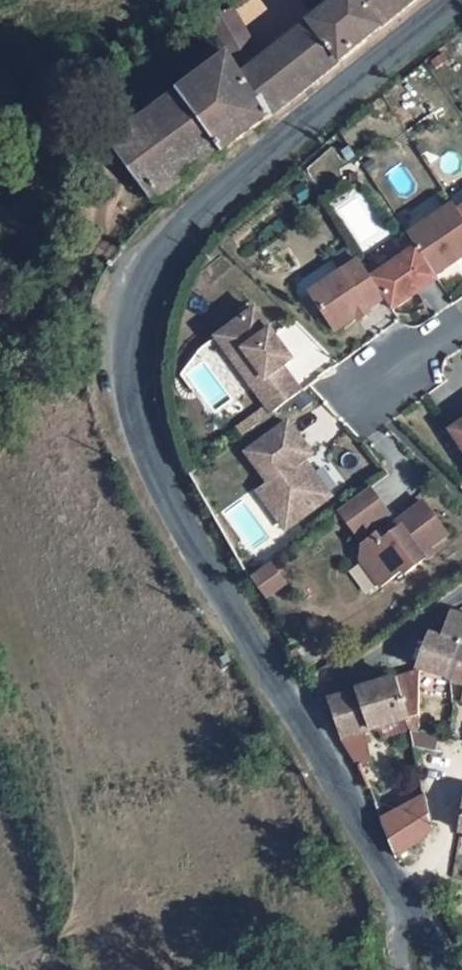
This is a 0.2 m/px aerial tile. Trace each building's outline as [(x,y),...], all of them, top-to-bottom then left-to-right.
[(244,78),(269,119),(320,79),(382,28),(417,0),(342,0),(264,62),(244,78)] [(244,78),(264,62),(237,15),(214,28),(231,57),(244,78)] [(243,138),(269,119),(244,78),(231,57),(117,140),(168,191),(206,164),(224,153),(243,138)] [(435,275),(461,258),(461,216),(459,211),(455,205),(409,235),(418,248),(435,275)] [(418,248),(372,279),(385,298),(393,309),(438,279),(435,275),(418,248)] [(372,279),(360,261),(311,293),(336,331),(358,316),(361,320),(371,313),(369,309),(385,298),(372,279)] [(264,376),(274,369),(237,318),(198,346),(214,369),(227,359),(247,388),(264,376)] [(227,359),(214,369),(235,398),(253,422),(279,404),(282,401),(264,376),(247,388),(227,359)] [(453,430),(461,445),(461,424),(453,430)] [(278,534),(312,509),(294,484),(290,487),(281,476),(293,467),(271,436),(230,465),(252,496),(241,504),(251,518),(261,510),(278,534)] [(352,501),(321,524),(339,550),(371,528),(352,501)] [(261,510),(251,518),(267,541),(278,534),(261,510)] [(429,549),(405,516),(378,536),(383,542),(364,555),(359,548),(345,559),(343,574),(362,600),(384,585),(386,588),(414,568),(409,562),(429,549)] [(263,601),(286,588),(272,564),(249,577),(263,601)] [(428,632),(419,671),(448,682),(461,643),(461,641),(461,616),(449,611),(441,634),(428,632)] [(461,643),(448,682),(461,688),(461,644),(461,643)] [(419,671),(327,704),(338,749),(358,743),(409,727),(419,671)] [(408,736),(406,750),(429,754),(431,744),(416,738),(416,737),(408,736)] [(366,771),(358,743),(338,749),(352,777),(366,771)] [(434,831),(423,794),(379,823),(399,855),(434,831)]
